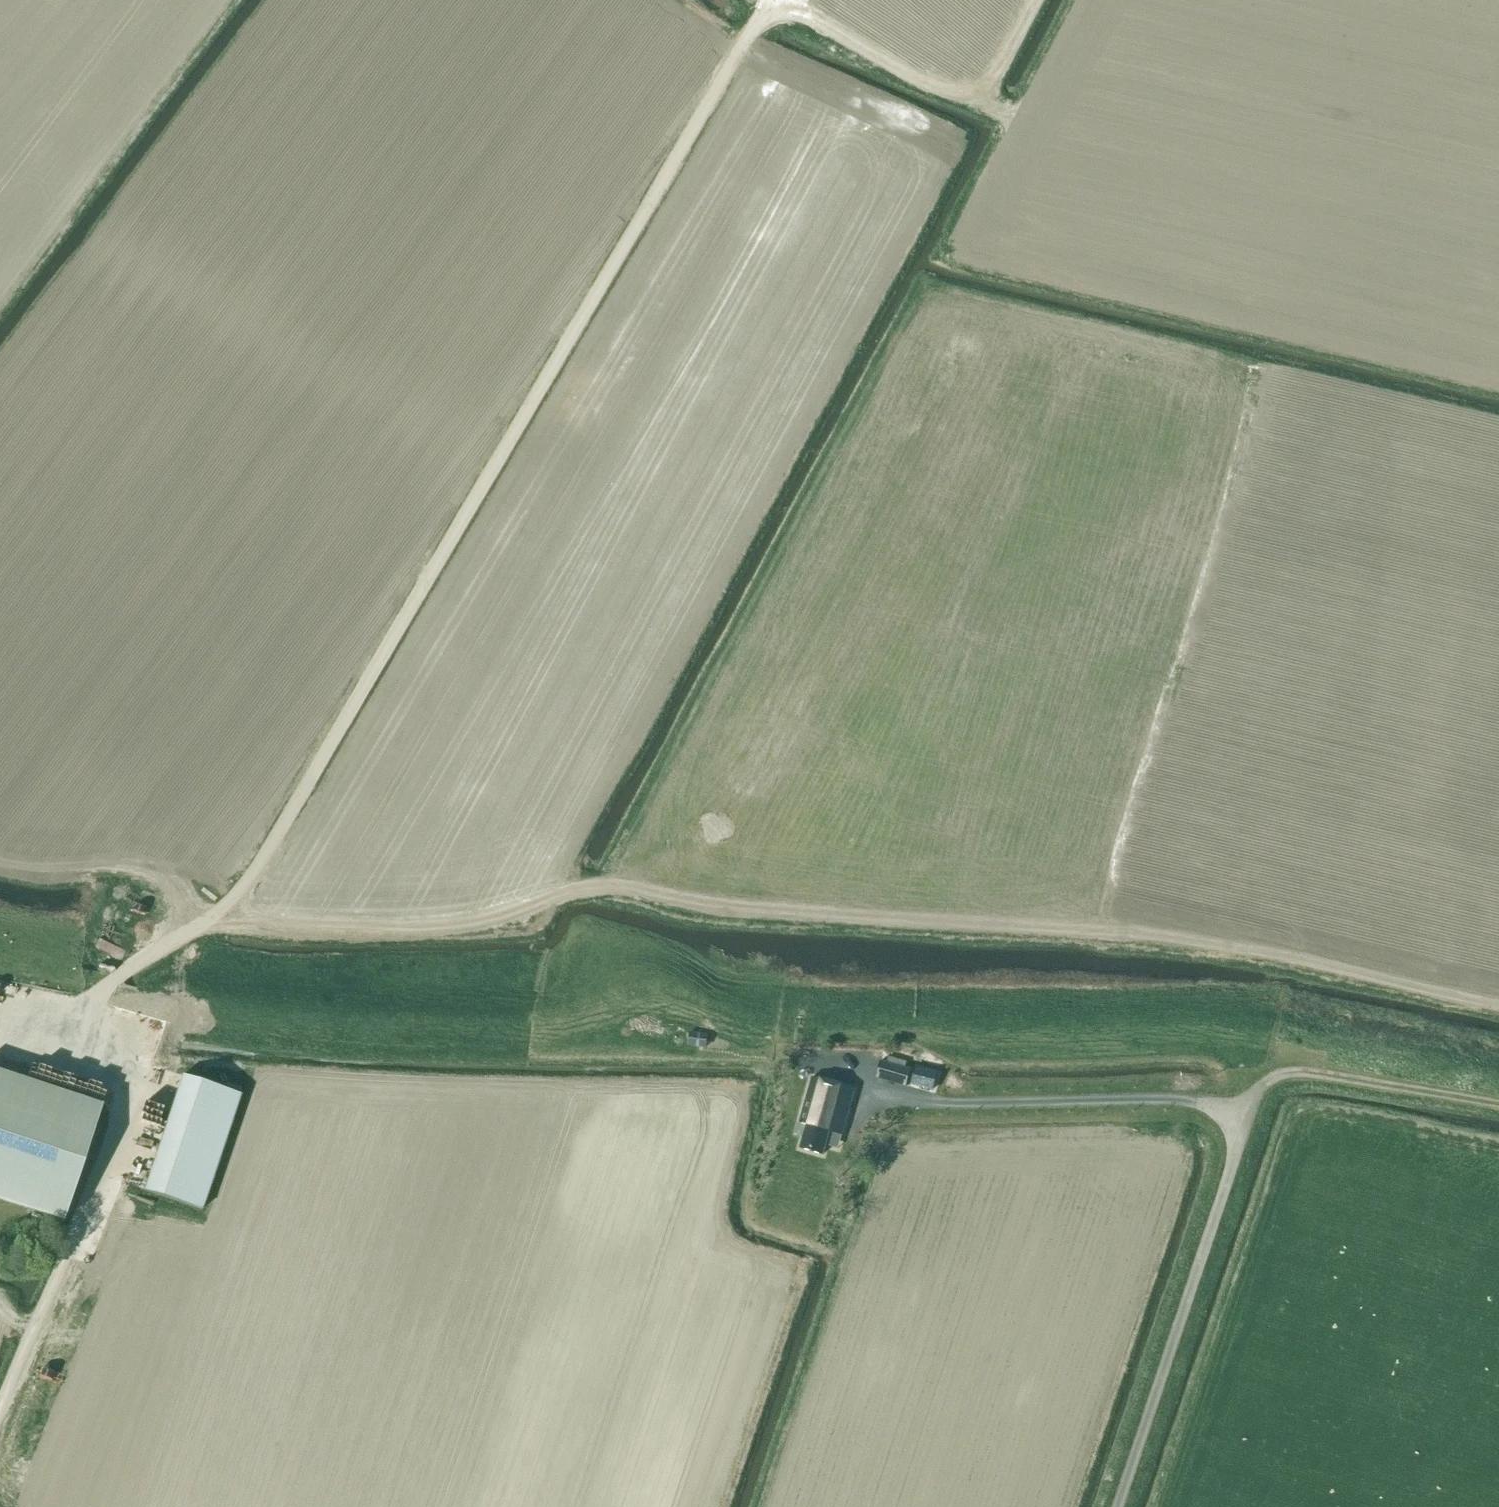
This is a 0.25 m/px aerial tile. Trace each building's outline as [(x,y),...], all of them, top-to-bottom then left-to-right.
[(688,1045),(700,1047),(701,1035),(690,1033),(688,1045)] [(880,1062),(875,1077),(906,1086),(910,1071),(880,1062)] [(933,1089),(937,1073),(915,1068),(911,1083),(933,1089)] [(102,1105),(0,1072),(0,1199),(65,1220),(102,1105)] [(182,1077),(143,1191),(201,1210),(239,1096),(182,1077)] [(855,1090),(813,1078),(799,1124),(807,1126),(800,1149),(822,1155),(829,1132),(842,1136),(855,1090)]
